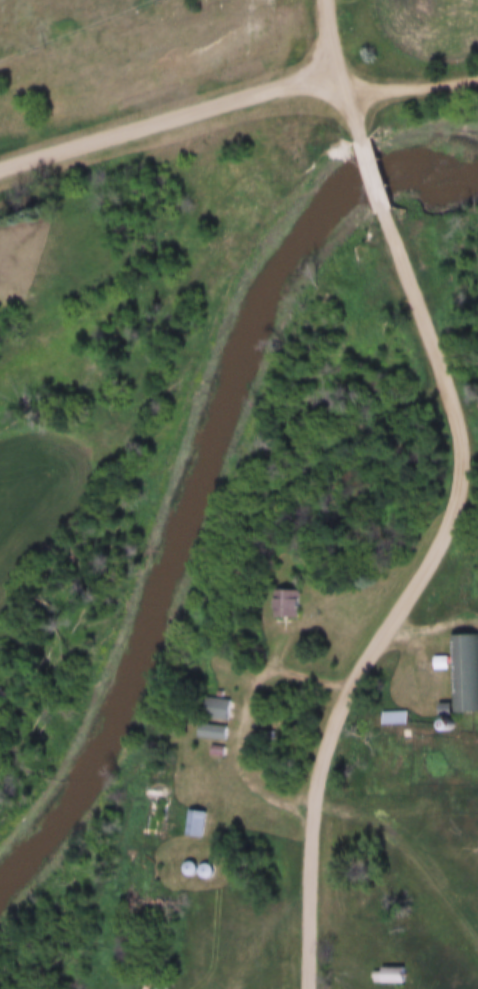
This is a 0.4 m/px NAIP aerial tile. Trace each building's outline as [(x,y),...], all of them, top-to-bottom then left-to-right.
[(305,616),(305,590),(282,590),(282,616),(305,616)] [(449,712),(476,712),(475,635),(448,636),(449,712)] [(237,698),(214,698),(214,719),(237,719),(237,698)] [(404,712),(378,712),(378,724),(404,724),(404,712)] [(203,737),(233,736),(233,724),(203,725),(203,737)] [(210,837),(210,811),(191,811),(191,837),(210,837)] [(213,867),(188,864),(188,875),(212,877),(213,867)] [(374,968),(374,983),(415,983),(415,968),(374,968)]
